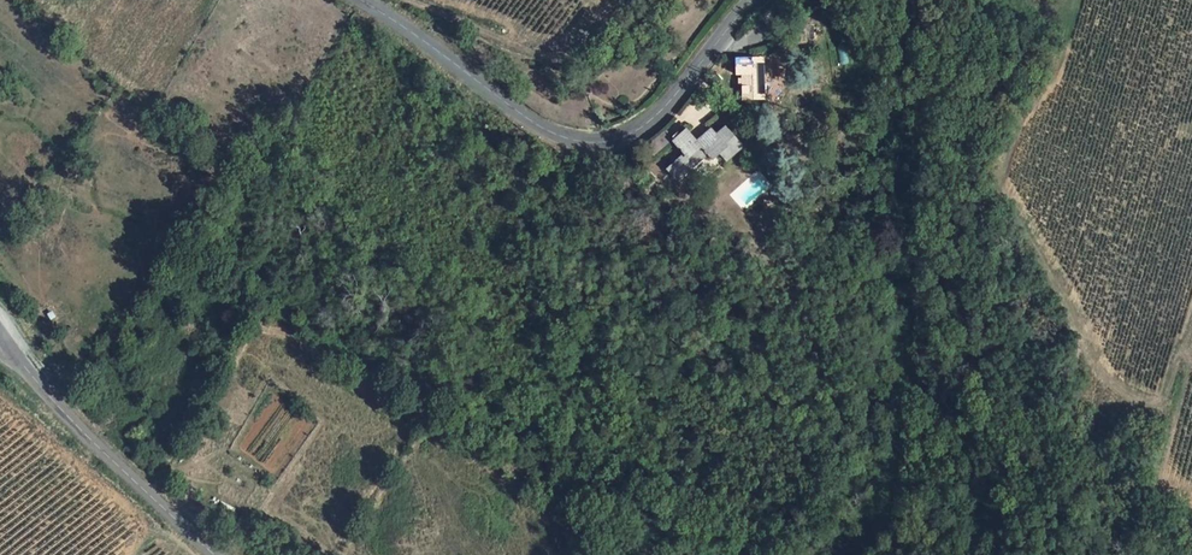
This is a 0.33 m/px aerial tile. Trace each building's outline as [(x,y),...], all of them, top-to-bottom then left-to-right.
[(749,45),(727,45),(727,65),(734,65),(734,86),(750,87),(749,45)] [(709,143),(718,152),(736,133),(717,115),(709,123),(704,119),(692,131),(679,119),(667,133),(676,140),(661,157),(673,167),(698,142),(704,149),(709,143)]
